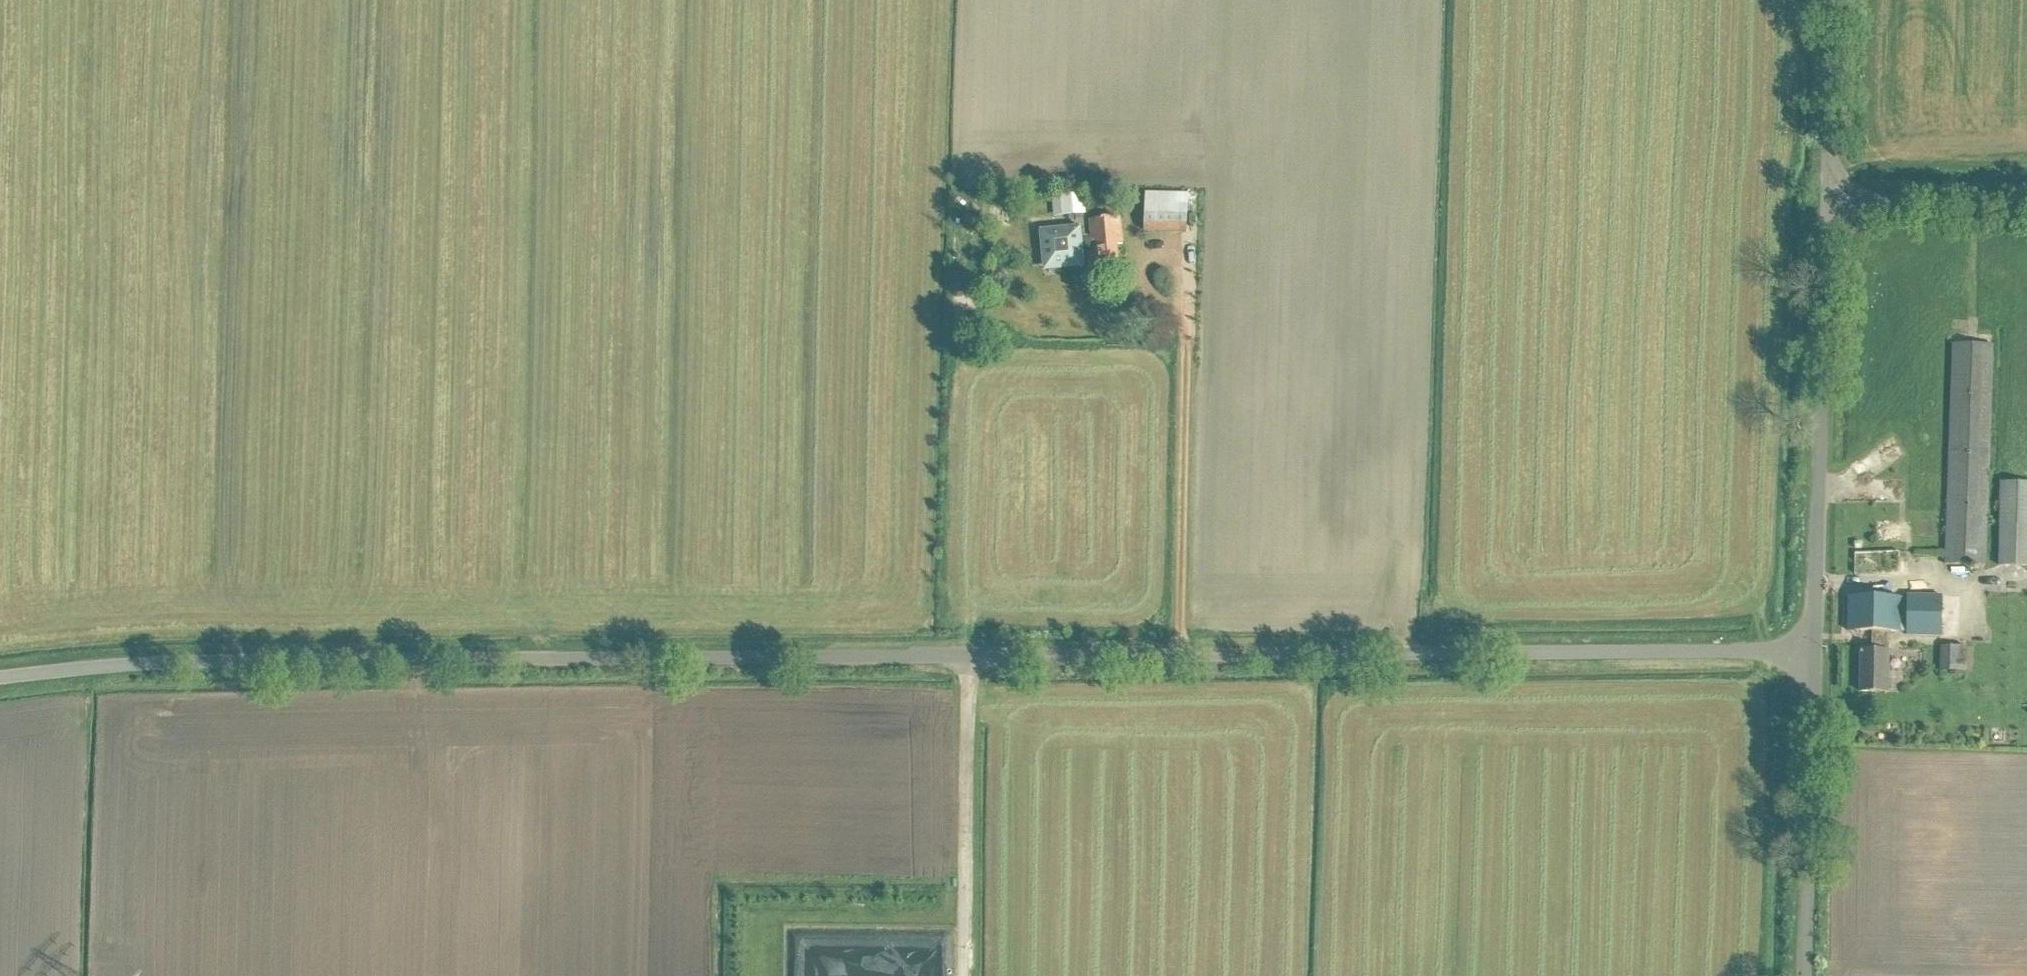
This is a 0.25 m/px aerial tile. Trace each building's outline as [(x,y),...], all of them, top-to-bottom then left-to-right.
[(1062,217),(1086,215),(1085,194),(1061,196),(1062,217)] [(1146,194),(1145,234),(1186,235),(1187,195),(1146,194)] [(1090,236),(1083,237),(1084,255),(1089,254),(1091,271),(1120,268),(1117,245),(1123,245),(1120,217),(1091,220),(1093,240),(1090,240),(1090,236)] [(1082,227),(1040,230),(1043,272),(1085,269),(1084,255),(1083,237),(1082,227)] [(1985,566),(1993,346),(1953,345),(1945,565),(1985,566)] [(1999,566),(2026,567),(2026,484),(2001,484),(1999,566)] [(1855,554),(1855,575),(1899,573),(1899,553),(1855,554)] [(1889,693),(1889,651),(1889,633),(1907,633),(1907,636),(1942,636),(1943,597),(1908,597),(1908,599),(1849,597),(1847,632),(1873,633),(1873,651),(1861,651),(1860,693),(1889,693)] [(1940,647),(1939,672),(1960,672),(1961,648),(1940,647)]
